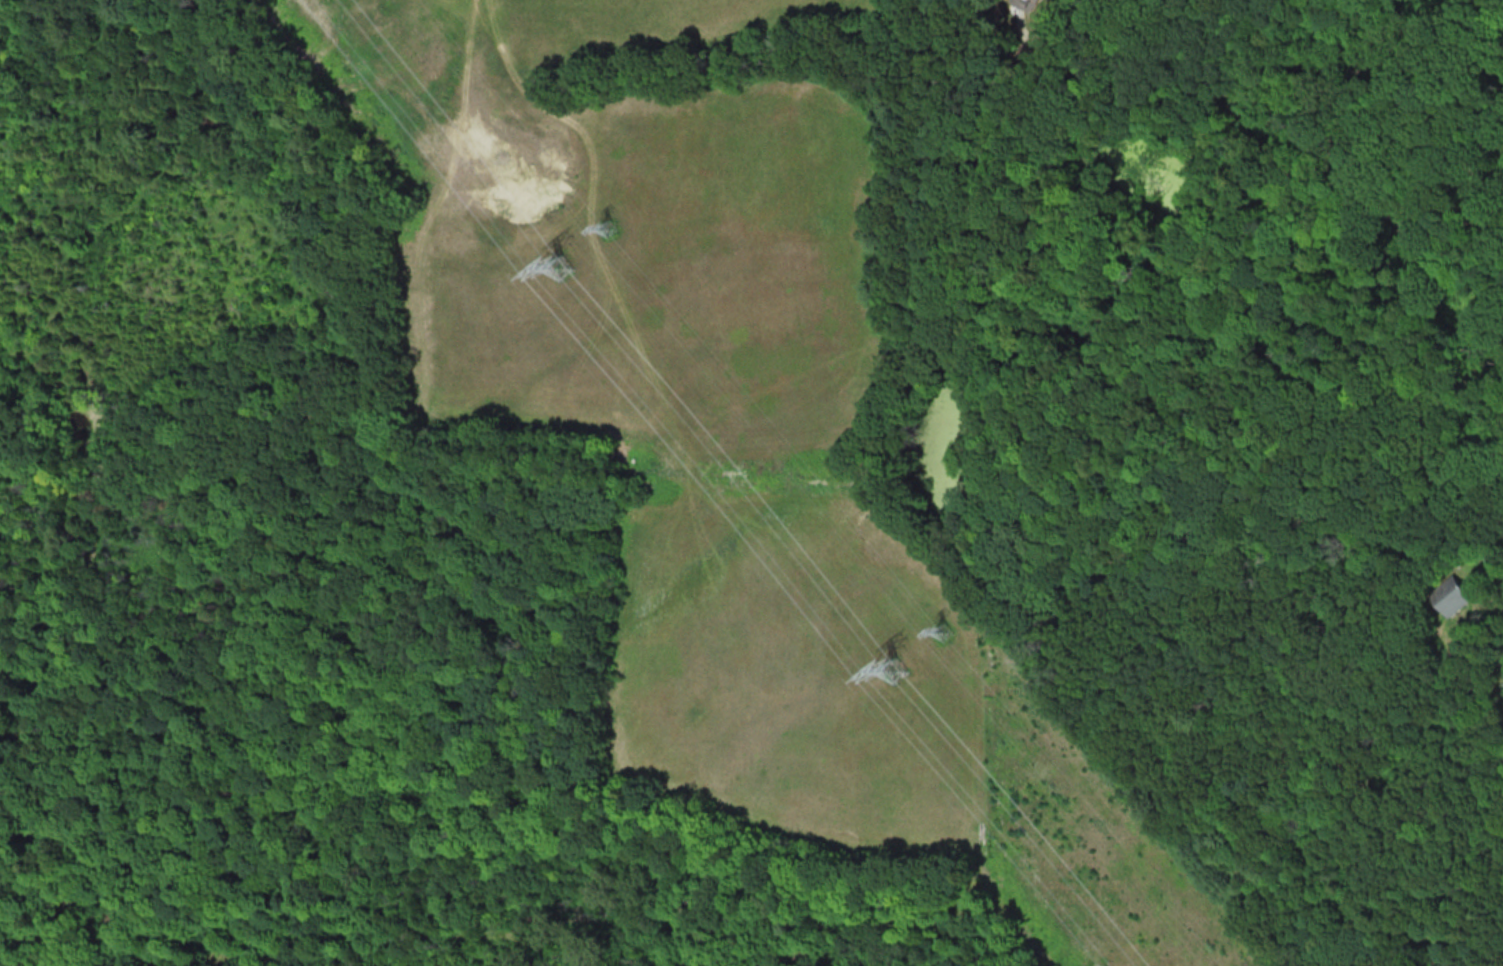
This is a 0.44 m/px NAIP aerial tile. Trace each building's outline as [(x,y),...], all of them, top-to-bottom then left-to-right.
[(1471,595),(1449,574),(1426,597),(1448,619),(1471,595)]
